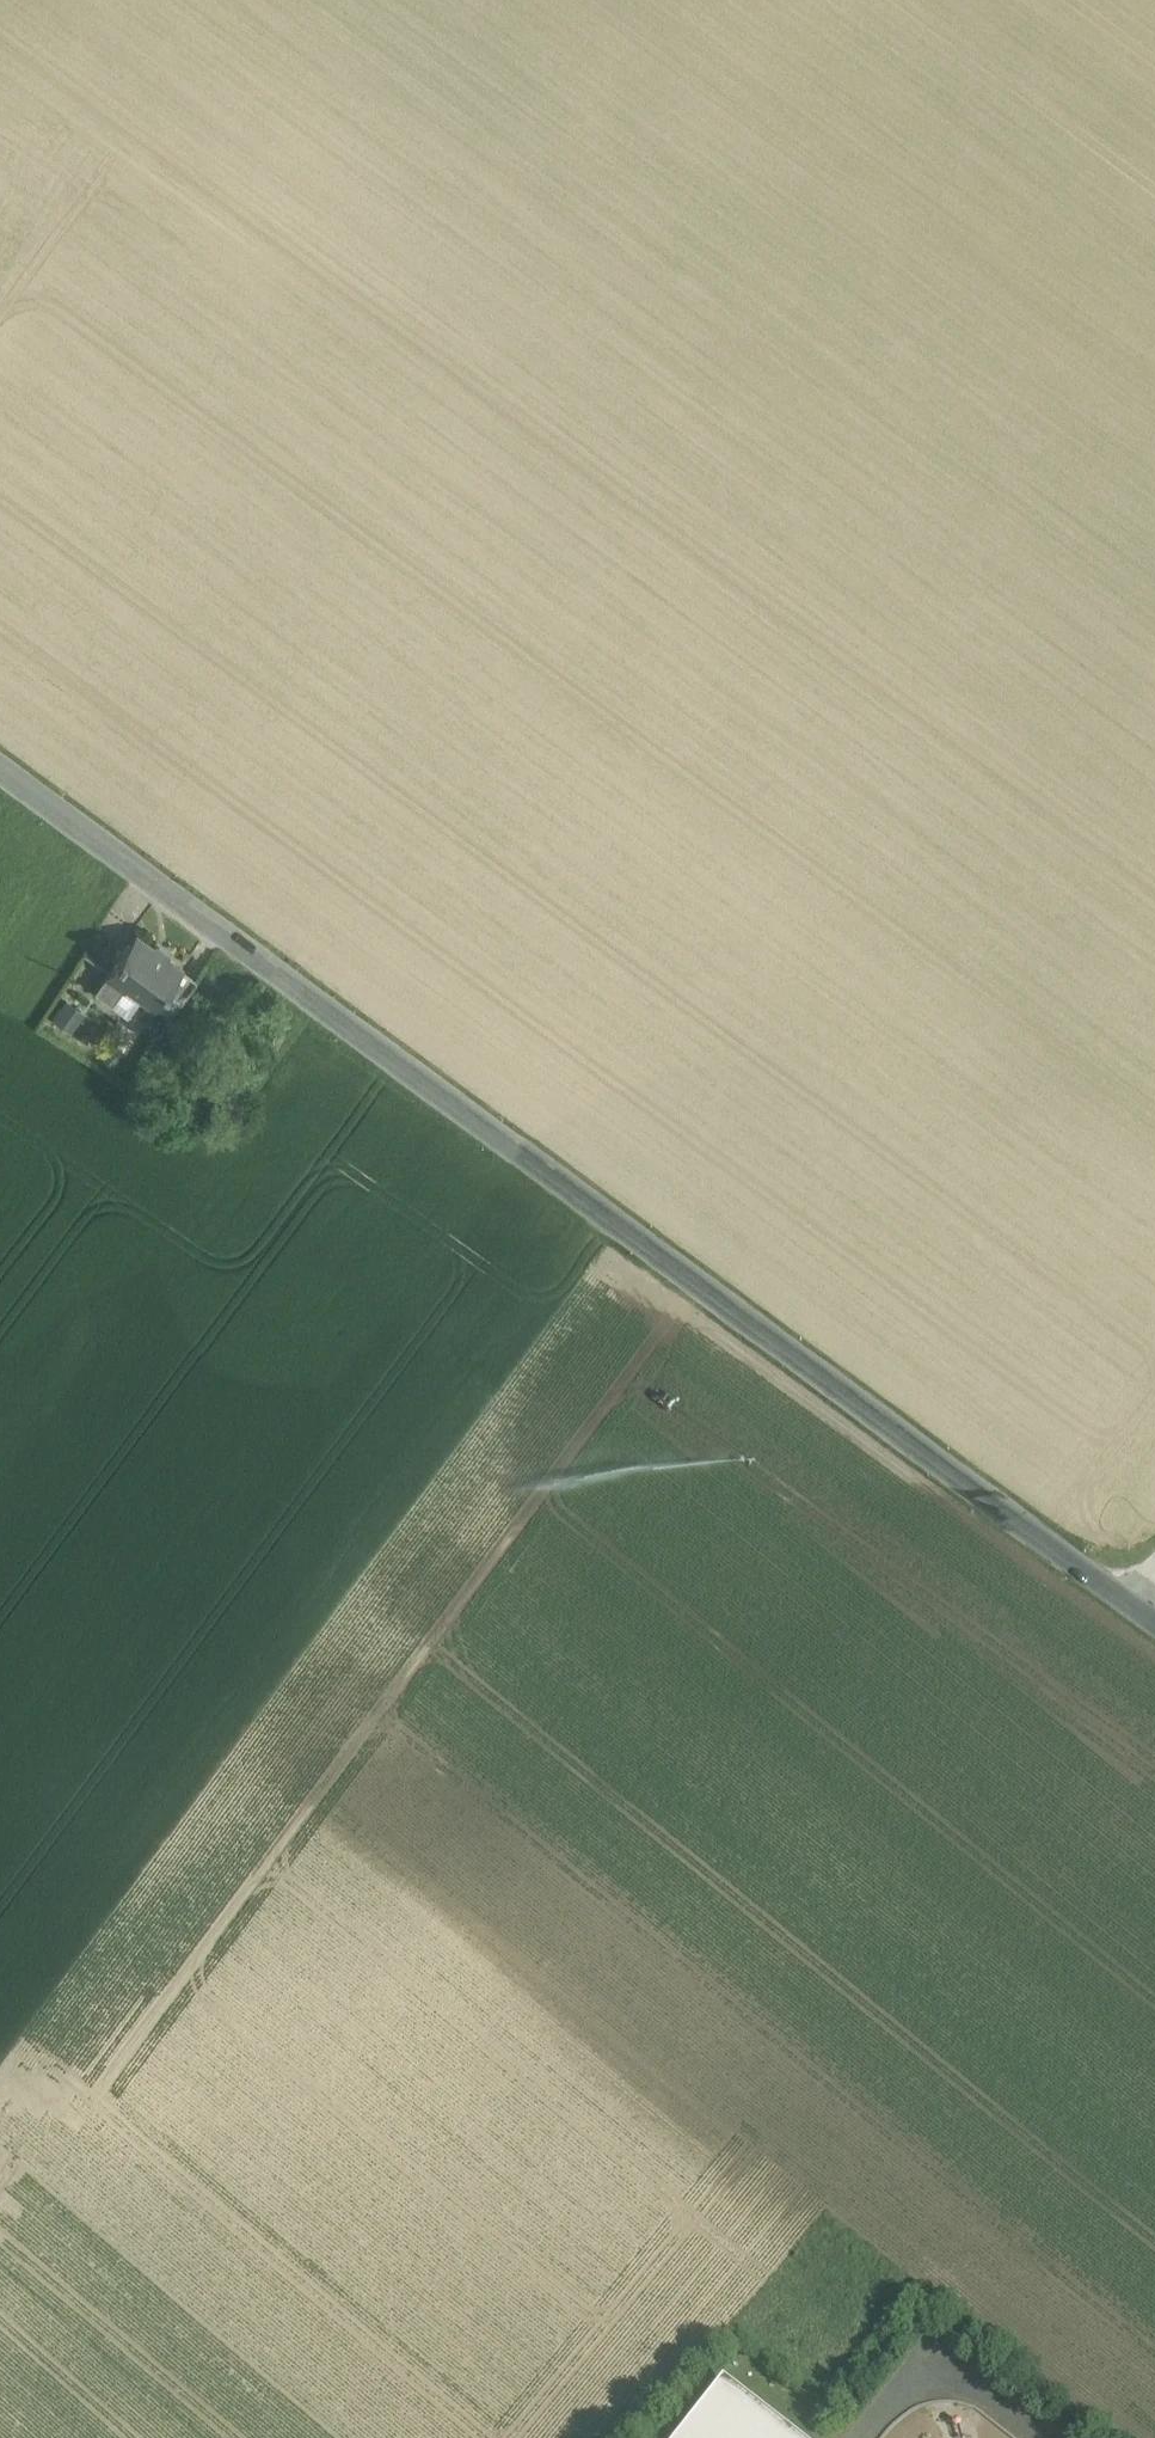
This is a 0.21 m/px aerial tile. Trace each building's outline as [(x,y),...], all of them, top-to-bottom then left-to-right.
[(136,933),(95,989),(112,1002),(126,983),(155,1003),(166,989),(182,967),(180,966),(178,969),(164,958),(166,955),(136,933)] [(182,967),(166,989),(180,999),(196,978),(182,967)] [(180,999),(166,989),(155,1003),(171,1015),(180,999)] [(85,1013),(66,999),(52,1018),(71,1032),(85,1013)] [(688,2437),(789,2437),(726,2389),(688,2437)]
